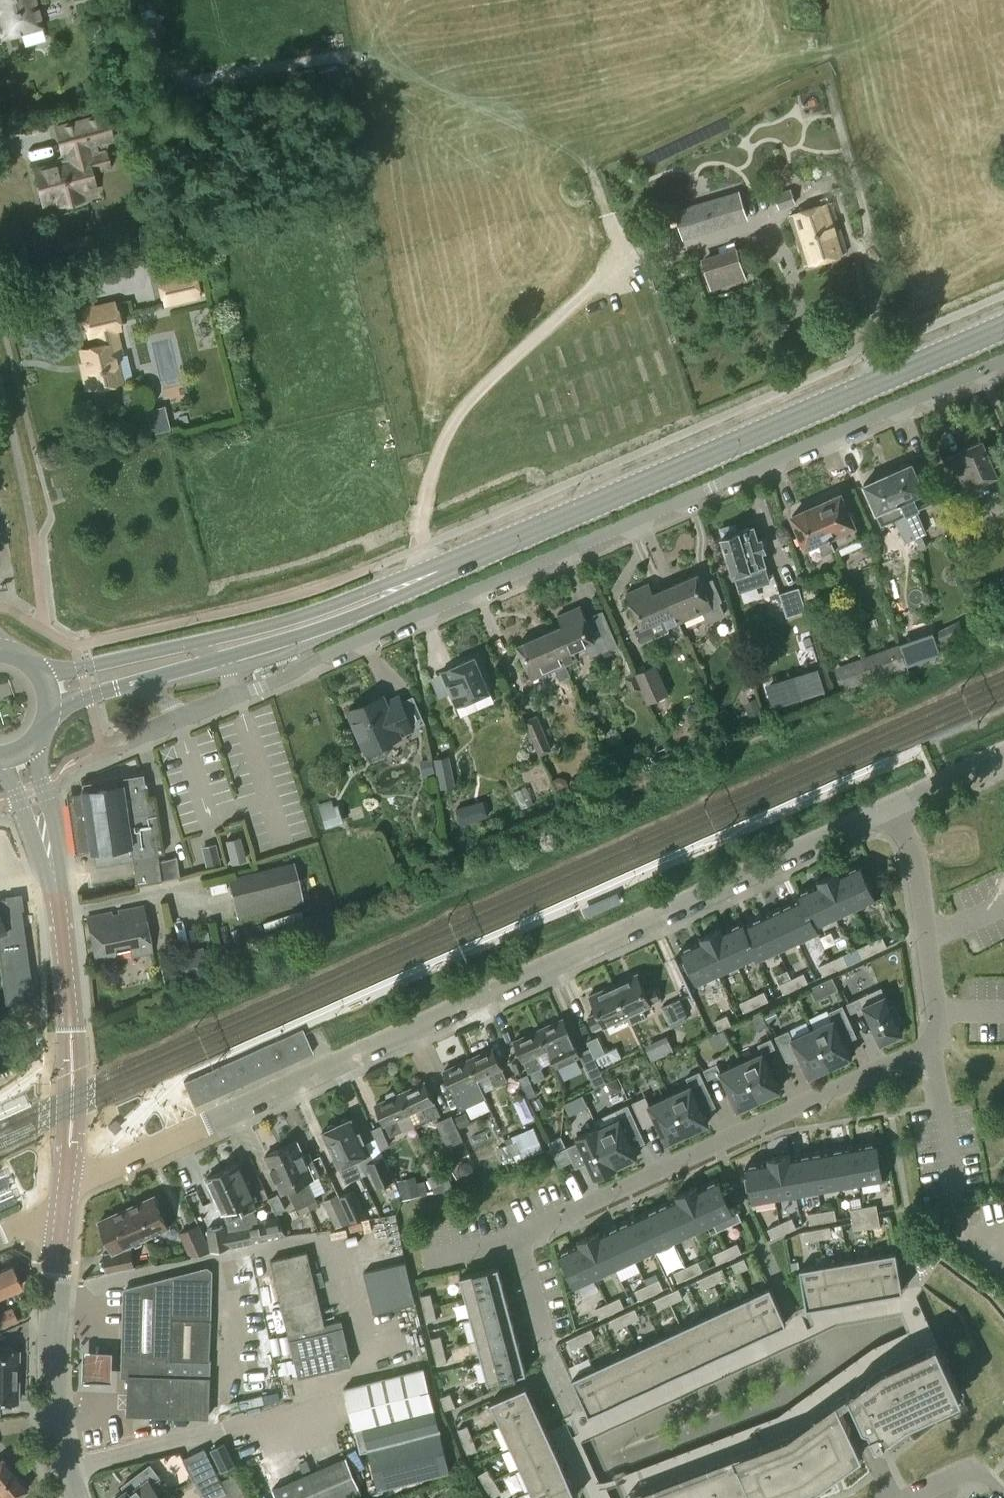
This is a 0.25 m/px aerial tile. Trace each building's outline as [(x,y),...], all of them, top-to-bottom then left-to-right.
[(2,34),(3,36),(22,30),(21,26),(38,21),(39,25),(41,25),(34,0),(0,0),(0,34),(2,34)] [(55,127),(59,144),(61,151),(62,151),(64,158),(54,160),(55,164),(34,170),(38,186),(35,186),(38,196),(40,195),(41,199),(56,195),(59,204),(81,198),(79,190),(94,186),(90,169),(108,165),(104,148),(97,149),(96,142),(111,138),(105,114),(55,127)] [(774,193),(778,208),(795,203),(791,188),(774,193)] [(745,217),(739,196),(678,214),(684,235),(745,217)] [(786,216),(802,267),(848,253),(833,202),(786,216)] [(742,279),(734,253),(699,263),(707,290),(742,279)] [(158,276),(164,302),(198,294),(192,269),(158,276)] [(114,354),(120,353),(114,328),(119,327),(113,301),(81,308),(87,334),(97,331),(100,343),(80,347),(85,369),(82,370),(86,388),(120,380),(114,354)] [(166,413),(146,417),(151,435),(170,431),(166,413)] [(950,454),(965,490),(999,475),(983,440),(950,454)] [(913,462),(888,473),(916,537),(927,532),(919,508),(931,503),(913,462)] [(916,537),(888,473),(864,484),(882,525),(895,519),(906,542),(916,537)] [(64,498),(61,487),(56,488),(58,500),(64,498)] [(816,506),(836,550),(859,539),(854,527),(855,526),(841,495),(816,506)] [(836,550),(816,506),(791,517),(805,548),(817,543),(822,556),(836,550)] [(737,533),(735,524),(719,529),(733,576),(734,575),(739,591),(770,581),(765,566),(765,565),(761,553),(765,551),(761,540),(757,541),(753,528),(737,533)] [(698,573),(664,588),(679,623),(704,612),(707,620),(725,613),(720,602),(723,600),(713,577),(702,582),(698,573)] [(679,623),(664,588),(654,592),(650,583),(626,593),(640,625),(634,627),(639,639),(643,640),(668,628),(679,623)] [(805,611),(798,588),(779,594),(787,617),(805,611)] [(562,625),(551,629),(566,664),(579,659),(575,649),(586,644),(592,656),(610,648),(604,634),(595,638),(581,605),(558,615),(562,625)] [(937,631),(942,642),(974,628),(969,616),(937,631)] [(566,664),(551,629),(517,644),(532,679),(555,669),(559,680),(571,675),(566,664)] [(899,643),(906,661),(907,665),(941,653),(933,631),(899,643)] [(862,656),(869,675),(906,661),(899,643),(899,642),(862,656)] [(476,656),(456,664),(441,671),(456,706),(491,691),(476,656)] [(869,675),(862,656),(836,666),(843,689),(870,679),(868,676),(869,675)] [(647,703),(669,693),(656,664),(634,673),(641,689),(647,703)] [(634,673),(625,677),(631,693),(641,689),(634,673)] [(801,701),(794,678),(766,687),(773,709),(801,701)] [(413,729),(413,728),(425,722),(413,695),(401,700),(399,695),(386,701),(384,696),(349,711),(365,749),(413,729)] [(758,703),(746,707),(750,717),(762,713),(758,703)] [(537,714),(536,714),(524,719),(539,755),(553,749),(537,714)] [(434,759),(440,789),(456,786),(449,756),(434,759)] [(420,760),(423,778),(435,776),(432,758),(420,760)] [(163,852),(154,795),(148,796),(145,779),(142,780),(141,772),(81,781),(82,789),(80,789),(81,794),(73,795),(74,801),(68,802),(76,853),(94,851),(96,865),(131,859),(135,884),(160,880),(179,875),(176,856),(157,862),(156,853),(163,852)] [(566,779),(558,777),(553,779),(557,788),(561,789),(569,785),(566,779)] [(339,823),(334,806),(333,802),(318,807),(324,828),(339,823)] [(473,802),(455,808),(459,824),(478,819),(473,802)] [(227,840),(233,862),(246,859),(241,837),(227,840)] [(205,865),(220,862),(215,843),(200,846),(205,865)] [(293,862),(227,878),(234,907),(241,905),(244,915),(303,901),(293,862)] [(876,899),(870,886),(873,885),(868,875),(865,876),(859,863),(840,872),(839,871),(838,871),(855,909),(876,899)] [(855,909),(838,871),(819,880),(836,918),(855,909)] [(836,918),(819,880),(818,880),(818,882),(799,891),(819,932),(817,927),(836,918)] [(819,932),(799,891),(801,896),(782,905),(799,941),(819,932)] [(4,1003),(33,999),(20,901),(11,896),(0,898),(0,971),(4,1003)] [(799,941),(782,905),(762,915),(779,951),(799,941)] [(142,906),(87,917),(95,962),(112,959),(110,951),(134,947),(136,954),(151,951),(142,906)] [(779,951),(762,915),(744,923),(742,920),(741,921),(759,960),(779,951)] [(759,960),(741,921),(722,929),(721,928),(720,928),(738,966),(757,957),(759,960)] [(738,966),(720,928),(702,937),(719,975),(738,966)] [(887,945),(882,936),(870,942),(875,951),(887,945)] [(719,975),(702,937),(700,937),(701,939),(681,948),(687,961),(684,963),(688,973),(692,971),(698,985),(719,975)] [(875,951),(870,942),(858,947),(863,957),(875,951)] [(208,965),(203,946),(176,953),(181,972),(208,965)] [(848,964),(843,954),(831,960),(835,969),(848,964)] [(835,969),(831,960),(819,965),(823,975),(835,969)] [(808,982),(804,972),(792,978),(796,987),(808,982)] [(660,997),(654,985),(645,989),(638,973),(614,985),(627,1014),(631,1023),(646,1016),(642,1007),(651,1003),(650,1001),(660,997)] [(834,977),(824,981),(829,992),(839,988),(834,977)] [(796,987),(792,978),(779,984),(784,993),(796,987)] [(627,1014),(614,985),(590,996),(597,1011),(588,1016),(593,1028),(603,1024),(603,1025),(627,1014)] [(900,1019),(894,1005),(891,1006),(881,986),(847,1002),(851,1012),(863,1006),(880,1042),(902,1032),(897,1021),(900,1019)] [(769,1000),(764,990),(752,996),(756,1006),(769,1000)] [(756,1006),(752,996),(740,1002),(744,1011),(756,1006)] [(684,1016),(687,1014),(680,998),(672,1001),(680,1018),(684,1016)] [(680,1018),(672,1001),(662,1006),(669,1023),(680,1018)] [(852,1055),(842,1034),(854,1029),(843,1004),(829,1010),(833,1019),(813,1028),(830,1065),(833,1064),(835,1067),(849,1060),(848,1057),(852,1055)] [(731,1024),(729,1018),(727,1014),(715,1020),(719,1030),(731,1024)] [(538,1029),(547,1049),(549,1048),(557,1066),(580,1055),(563,1018),(538,1029)] [(302,1028),(183,1082),(193,1105),(284,1066),(313,1053),(302,1028)] [(830,1065),(813,1028),(793,1038),(788,1029),(775,1035),(787,1060),(799,1054),(808,1075),(830,1065)] [(547,1049),(538,1029),(513,1040),(528,1072),(530,1071),(535,1082),(546,1076),(541,1066),(542,1066),(536,1054),(547,1049)] [(653,1056),(676,1047),(670,1034),(648,1042),(653,1056)] [(587,1041),(595,1057),(606,1052),(598,1035),(587,1041)] [(763,1052),(775,1046),(771,1037),(758,1043),(762,1052),(763,1051),(763,1052)] [(507,1080),(492,1048),(468,1059),(478,1079),(488,1075),(494,1086),(507,1080)] [(591,1050),(581,1054),(591,1074),(600,1070),(591,1050)] [(780,1088),(763,1052),(763,1051),(762,1052),(741,1062),(758,1098),(762,1097),(763,1100),(778,1093),(776,1090),(780,1088)] [(485,1096),(477,1080),(478,1079),(468,1059),(444,1070),(461,1107),(485,1096)] [(721,1071),(717,1062),(704,1068),(708,1078),(720,1072),(721,1071)] [(741,1062),(721,1071),(720,1072),(737,1108),(741,1107),(742,1110),(757,1103),(755,1100),(758,1098),(741,1062)] [(692,1085),(704,1080),(700,1070),(686,1077),(690,1085),(692,1085)] [(653,1098),(665,1092),(658,1075),(645,1081),(653,1098)] [(606,1081),(609,1087),(617,1090),(623,1087),(617,1076),(606,1081)] [(692,1085),(699,1100),(711,1095),(704,1080),(692,1085)] [(439,1114),(424,1082),(400,1093),(409,1112),(420,1106),(426,1119),(439,1114)] [(699,1100),(692,1085),(690,1085),(670,1095),(687,1131),(709,1121),(699,1100)] [(409,1112),(400,1093),(397,1094),(393,1090),(386,1093),(387,1099),(376,1104),(384,1123),(385,1123),(390,1135),(414,1124),(409,1112)] [(572,1111),(590,1105),(586,1091),(567,1097),(572,1111)] [(687,1131),(670,1095),(650,1104),(645,1095),(632,1102),(643,1126),(656,1121),(665,1141),(687,1131)] [(637,1155),(620,1119),(633,1113),(628,1104),(595,1119),(616,1166),(617,1166),(616,1164),(619,1163),(620,1166),(635,1160),(633,1156),(637,1155)] [(470,1124),(465,1112),(453,1117),(459,1129),(470,1124)] [(373,1160),(353,1116),(338,1123),(360,1176),(371,1171),(377,1186),(394,1179),(384,1155),(373,1160)] [(462,1138),(452,1116),(438,1122),(448,1144),(462,1138)] [(578,1141),(567,1146),(573,1159),(576,1167),(588,1161),(594,1176),(616,1166),(595,1119),(594,1120),(597,1127),(576,1136),(578,1141)] [(360,1176),(338,1123),(322,1130),(346,1182),(360,1176)] [(381,1125),(372,1129),(381,1148),(390,1145),(381,1125)] [(517,1139),(508,1143),(512,1155),(522,1151),(517,1139)] [(297,1141),(282,1147),(307,1203),(316,1199),(308,1182),(320,1177),(319,1175),(320,1175),(309,1152),(304,1154),(305,1156),(304,1156),(297,1141)] [(884,1165),(882,1154),(879,1155),(876,1141),(853,1145),(860,1184),(883,1180),(880,1166),(884,1165)] [(512,1155),(508,1143),(498,1147),(503,1159),(512,1155)] [(860,1184),(853,1145),(832,1149),(839,1188),(860,1184)] [(573,1159),(567,1146),(554,1152),(560,1165),(573,1159)] [(307,1203),(282,1147),(267,1154),(284,1193),(287,1192),(295,1209),(307,1203)] [(839,1188),(832,1149),(811,1152),(818,1191),(839,1188)] [(818,1191),(811,1152),(791,1156),(791,1154),(790,1154),(797,1195),(818,1191)] [(797,1195),(790,1154),(768,1158),(776,1199),(797,1195)] [(776,1199),(768,1158),(768,1160),(747,1164),(749,1178),(746,1178),(748,1189),(751,1189),(754,1203),(776,1199)] [(474,1170),(472,1163),(465,1161),(459,1164),(457,1170),(460,1176),(466,1179),(472,1176),(474,1170)] [(240,1162),(223,1169),(256,1241),(287,1235),(278,1216),(260,1220),(255,1208),(258,1207),(254,1198),(255,1197),(240,1162)] [(435,1188),(451,1183),(447,1168),(431,1173),(435,1188)] [(256,1241),(223,1169),(207,1177),(223,1212),(225,1211),(229,1220),(237,1217),(241,1227),(227,1231),(225,1224),(207,1227),(211,1249),(256,1241)] [(734,1214),(728,1201),(731,1199),(727,1189),(724,1191),(718,1178),(698,1187),(697,1185),(696,1186),(714,1223),(734,1214)] [(417,1180),(400,1184),(404,1198),(420,1194),(417,1180)] [(714,1223),(696,1186),(677,1195),(694,1232),(714,1223)] [(365,1215),(354,1189),(339,1196),(350,1221),(365,1215)] [(285,1209),(278,1193),(268,1198),(276,1213),(285,1209)] [(155,1194),(127,1207),(141,1237),(169,1224),(155,1194)] [(350,1221),(339,1196),(338,1194),(323,1200),(336,1227),(349,1221),(350,1222),(350,1221)] [(694,1232),(677,1195),(676,1195),(677,1197),(658,1205),(675,1241),(694,1232)] [(879,1214),(877,1204),(863,1206),(865,1216),(879,1214)] [(675,1241),(658,1205),(638,1214),(655,1251),(675,1241)] [(865,1216),(863,1206),(850,1209),(852,1219),(865,1216)] [(141,1237),(127,1207),(100,1220),(113,1250),(104,1251),(106,1270),(135,1265),(130,1242),(141,1237)] [(837,1219),(835,1208),(821,1211),(823,1221),(837,1219)] [(823,1221),(821,1211),(808,1213),(810,1223),(823,1221)] [(655,1251),(638,1214),(619,1224),(635,1260),(655,1251)] [(880,1224),(879,1214),(865,1216),(867,1227),(880,1224)] [(867,1227),(865,1216),(852,1219),(854,1229),(867,1227)] [(796,1227),(792,1217),(780,1223),(784,1232),(796,1227)] [(189,1255),(211,1249),(198,1223),(178,1232),(189,1255)] [(784,1232),(780,1223),(768,1228),(772,1238),(784,1232)] [(635,1260),(619,1224),(600,1232),(599,1231),(598,1231),(616,1269),(635,1260)] [(832,1236),(830,1226),(817,1228),(819,1239),(832,1236)] [(819,1239),(817,1228),(804,1230),(805,1241),(819,1239)] [(616,1269),(598,1231),(579,1240),(596,1278),(616,1269)] [(596,1278),(579,1240),(578,1240),(579,1242),(559,1251),(565,1264),(562,1266),(567,1276),(570,1274),(576,1287),(596,1278)] [(742,1252),(737,1242),(725,1248),(730,1257),(742,1252)] [(730,1257),(725,1248),(713,1253),(717,1263),(730,1257)] [(340,1321),(323,1325),(307,1251),(271,1259),(296,1376),(350,1365),(340,1321)] [(903,1290),(896,1251),(872,1255),(879,1294),(903,1290)] [(879,1294),(872,1255),(848,1260),(854,1299),(879,1294)] [(749,1267),(744,1257),(732,1263),(736,1273),(749,1267)] [(703,1270),(698,1260),(686,1266),(690,1276),(703,1270)] [(854,1299),(848,1260),(823,1264),(830,1303),(854,1299)] [(415,1302),(405,1262),(364,1271),(374,1312),(415,1302)] [(20,1285),(11,1264),(0,1269),(0,1294),(20,1285)] [(830,1303),(823,1264),(799,1268),(806,1307),(830,1303)] [(127,1413),(208,1416),(212,1318),(213,1269),(207,1266),(172,1275),(172,1277),(125,1289),(122,1375),(128,1375),(127,1413)] [(504,1287),(498,1266),(460,1276),(466,1297),(504,1287)] [(690,1276),(686,1266),(674,1272),(678,1281),(690,1276)] [(727,1277),(722,1268),(710,1273),(714,1283),(727,1277)] [(714,1283),(710,1273),(698,1279),(702,1288),(714,1283)] [(663,1288),(659,1279),(647,1284),(651,1294),(663,1288)] [(651,1294),(647,1284),(635,1290),(639,1299),(651,1294)] [(786,1322),(770,1286),(748,1296),(764,1332),(786,1322)] [(510,1308),(504,1287),(466,1297),(471,1318),(510,1308)] [(683,1297),(678,1288),(666,1293),(671,1303),(683,1297)] [(434,1306),(430,1293),(420,1295),(423,1308),(434,1306)] [(671,1303),(666,1293),(654,1299),(658,1308),(671,1303)] [(764,1332),(748,1296),(725,1307),(742,1343),(764,1332)] [(624,1306),(620,1297),(608,1302),(612,1312),(624,1306)] [(612,1312),(608,1302),(595,1308),(600,1317),(612,1312)] [(437,1319),(434,1306),(423,1308),(427,1321),(437,1319)] [(12,1307),(3,1311),(9,1324),(18,1320),(12,1307)] [(742,1343),(725,1307),(704,1317),(720,1353),(742,1343)] [(515,1329),(510,1308),(471,1318),(477,1339),(515,1329)] [(639,1317),(635,1308),(623,1313),(627,1323),(639,1317)] [(3,1311),(0,1312),(0,1326),(1,1328),(9,1324),(3,1311)] [(627,1323),(623,1313),(611,1319),(615,1329),(627,1323)] [(720,1353),(704,1317),(682,1327),(698,1363),(720,1353)] [(698,1363),(682,1327),(660,1337),(677,1373),(698,1363)] [(596,1337),(591,1328),(579,1334),(583,1343),(596,1337)] [(521,1350),(515,1329),(477,1339),(482,1360),(521,1350)] [(583,1343),(579,1334),(567,1339),(571,1349),(583,1343)] [(444,1348),(441,1335),(430,1337),(434,1351),(444,1348)] [(677,1373),(660,1337),(638,1347),(655,1383),(677,1373)] [(960,1389),(940,1346),(887,1370),(861,1389),(862,1390),(852,1397),(863,1422),(869,1424),(876,1441),(885,1437),(909,1420),(911,1419),(909,1415),(932,1404),(934,1407),(934,1408),(937,1407),(936,1406),(935,1403),(949,1397),(946,1390),(955,1386),(957,1390),(960,1389)] [(655,1383),(638,1347),(616,1357),(633,1393),(655,1383)] [(447,1361),(444,1348),(434,1351),(437,1364),(447,1361)] [(16,1374),(16,1349),(0,1349),(0,1374),(16,1374)] [(488,1382),(526,1372),(521,1350),(482,1360),(488,1382)] [(111,1352),(79,1351),(78,1382),(110,1383),(111,1352)] [(633,1393),(616,1357),(594,1367),(611,1403),(633,1393)] [(611,1403),(594,1367),(572,1377),(589,1413),(611,1403)] [(449,1468),(424,1369),(345,1388),(361,1450),(369,1448),(378,1486),(449,1468)] [(0,1374),(0,1400),(16,1400),(16,1374),(0,1374)] [(537,1407),(526,1385),(490,1401),(500,1424),(537,1407)] [(455,1405),(450,1392),(440,1396),(445,1409),(455,1405)] [(811,1485),(812,1488),(812,1489),(814,1488),(815,1487),(815,1486),(815,1487),(813,1484),(835,1468),(836,1471),(837,1472),(839,1470),(839,1469),(838,1469),(837,1467),(850,1457),(847,1449),(856,1445),(860,1453),(860,1454),(862,1452),(840,1405),(792,1439),(637,1497),(756,1497),(766,1494),(768,1497),(777,1497),(784,1495),(785,1497),(788,1497),(787,1494),(811,1485)] [(547,1429),(537,1407),(500,1424),(511,1446),(547,1429)] [(472,1437),(467,1425),(458,1428),(463,1441),(472,1437)] [(557,1451),(547,1429),(511,1446),(521,1468),(557,1451)] [(477,1450),(472,1437),(463,1441),(467,1453),(477,1450)] [(223,1469),(236,1464),(225,1440),(213,1445),(223,1469)] [(194,1480),(216,1469),(205,1448),(183,1459),(194,1480)] [(567,1473),(557,1451),(521,1468),(531,1489),(567,1473)] [(1,1455),(0,1456),(0,1495),(2,1497),(13,1497),(27,1486),(1,1455)] [(168,1488),(159,1476),(160,1475),(150,1463),(123,1484),(127,1489),(124,1492),(121,1490),(115,1495),(116,1497),(155,1497),(168,1488)] [(494,1480),(487,1468),(478,1474),(485,1485),(494,1480)] [(194,1480),(203,1497),(212,1497),(227,1490),(226,1489),(236,1484),(231,1475),(221,1480),(216,1469),(194,1480)] [(273,1488),(278,1497),(345,1497),(332,1469),(314,1477),(312,1471),(273,1488)] [(567,1473),(531,1489),(535,1497),(571,1497),(577,1495),(567,1473)] [(501,1491),(494,1480),(485,1485),(492,1497),(501,1491)] [(168,1488),(155,1497),(176,1497),(168,1488)]
